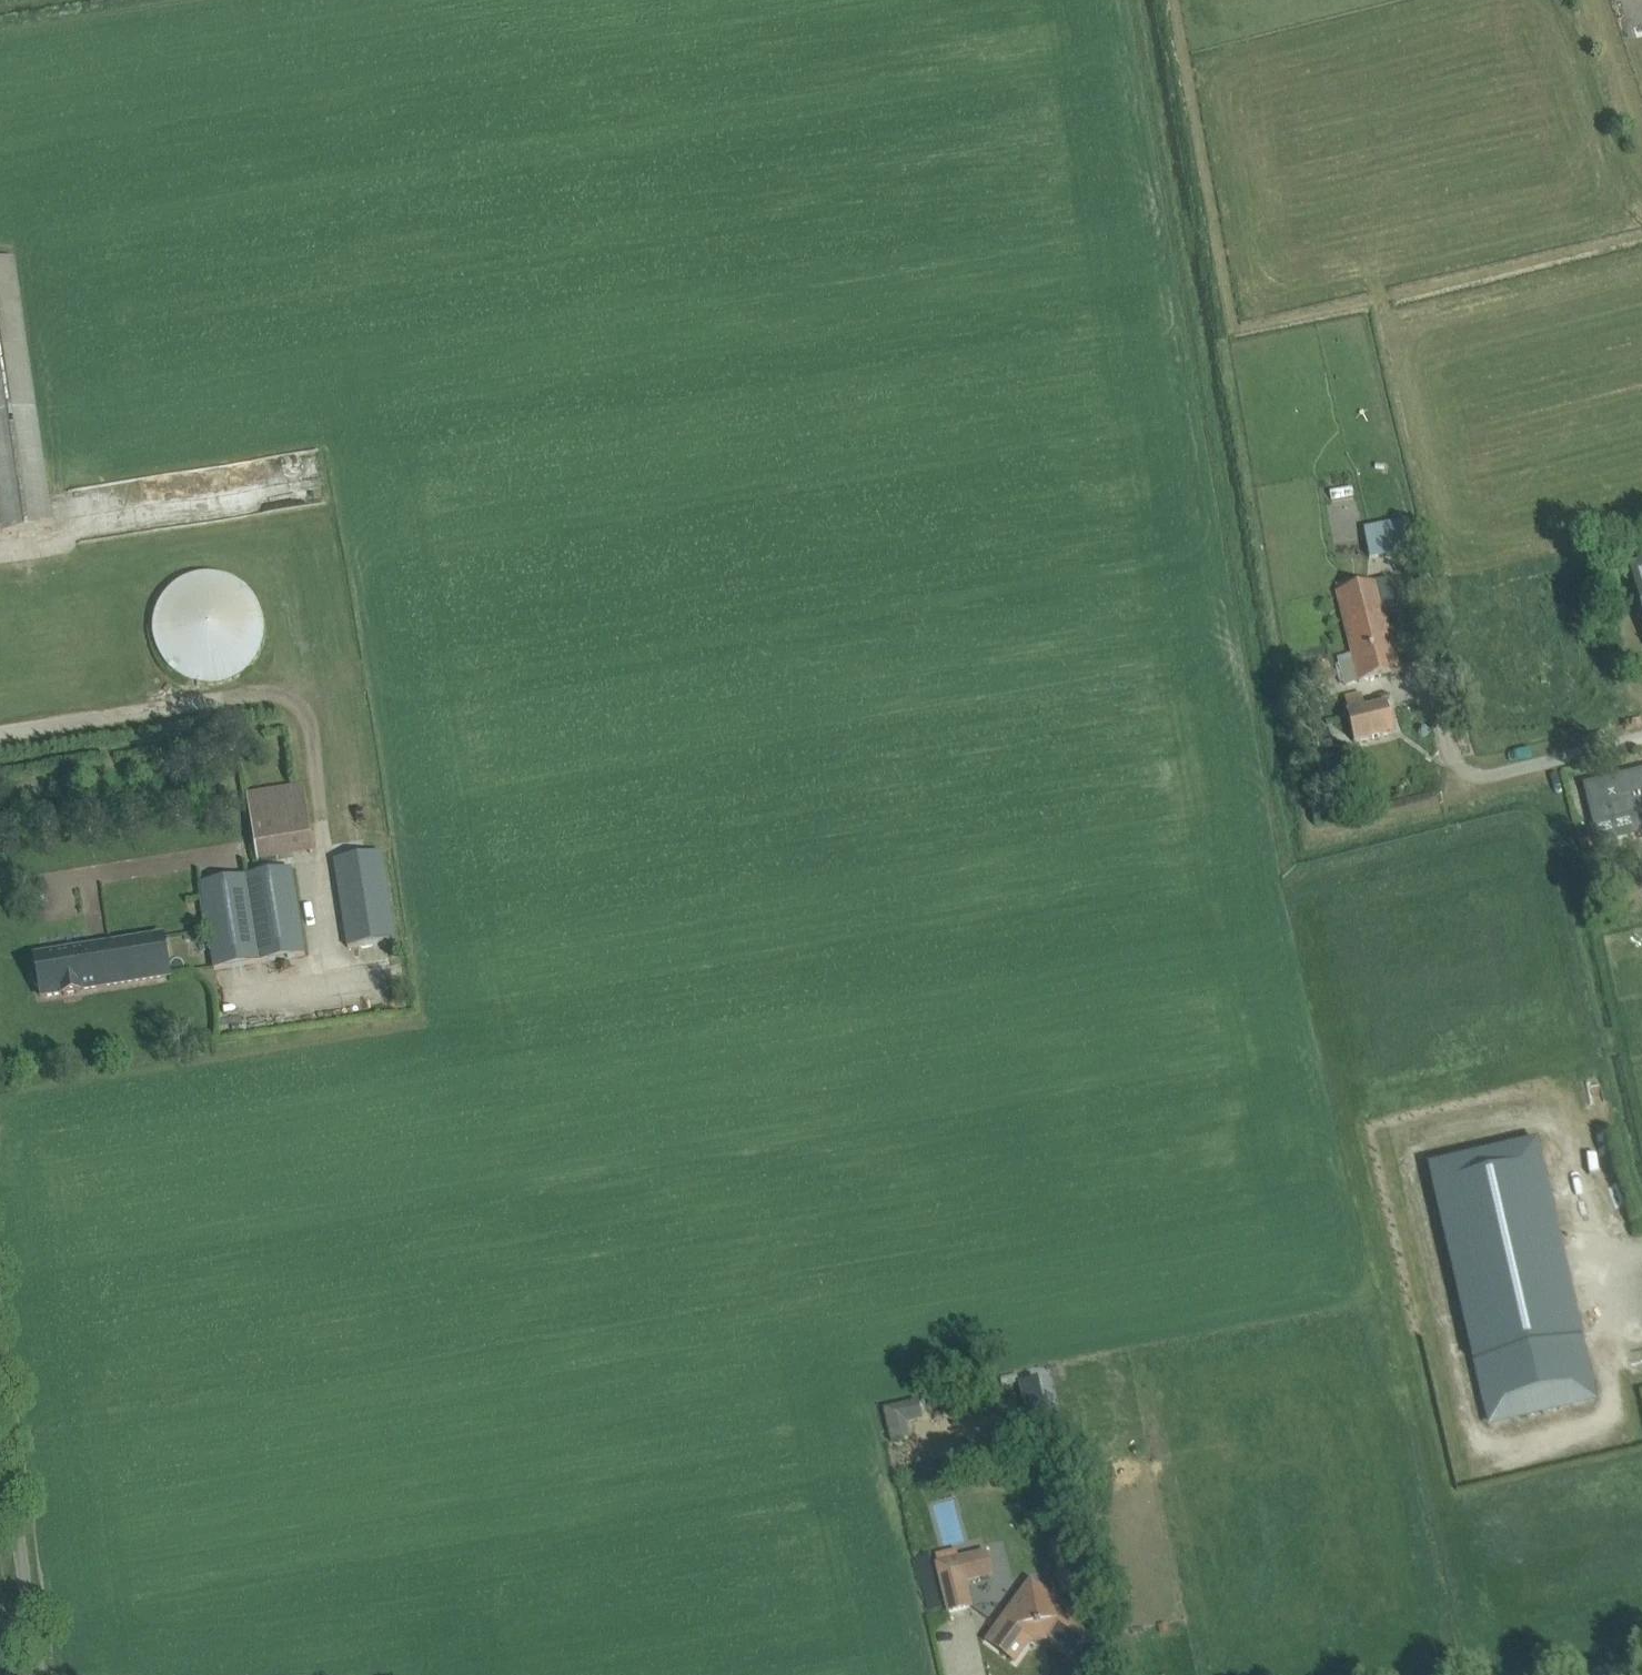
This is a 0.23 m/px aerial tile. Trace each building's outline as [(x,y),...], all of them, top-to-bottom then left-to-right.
[(53,525),(14,260),(0,262),(0,533),(53,525)] [(1370,560),(1414,552),(1408,522),(1365,530),(1370,560)] [(1629,565),(1641,614),(1641,561),(1629,565)] [(272,634),(274,623),(272,611),(269,599),(263,588),(255,579),(245,572),(234,566),(223,563),(211,562),(200,564),(187,568),(177,574),(169,582),(163,589),(157,600),(154,612),(153,624),(155,636),(158,645),(163,656),(171,665),(181,673),(193,679),(205,682),(215,683),(227,681),(238,678),(247,673),(256,665),(263,657),(269,646),(272,634)] [(1347,686),(1360,683),(1401,673),(1379,582),(1337,592),(1353,657),(1340,660),(1347,686)] [(1366,710),(1362,694),(1345,698),(1349,714),(1348,715),(1355,744),(1395,734),(1387,705),(1366,710)] [(1631,776),(1586,787),(1595,823),(1640,813),(1641,823),(1641,788),(1634,790),(1631,776)] [(303,785),(247,795),(257,862),(314,853),(303,785)] [(348,949),(395,942),(383,854),(336,861),(348,949)] [(215,970),(306,956),(291,870),(200,884),(215,970)] [(40,989),(42,997),(64,993),(64,996),(81,993),(81,991),(171,976),(164,937),(35,957),(37,965),(36,966),(34,970),(33,975),(34,980),(36,985),(40,988),(40,989)] [(1488,1428),(1598,1403),(1539,1142),(1429,1167),(1488,1428)] [(1038,1379),(1020,1384),(1032,1436),(1051,1432),(1038,1379)] [(918,1400),(884,1409),(893,1443),(911,1438),(907,1423),(923,1419),(918,1400)] [(949,1611),(971,1607),(965,1580),(990,1575),(986,1555),(939,1566),(949,1611)] [(1073,1654),(1092,1627),(1032,1584),(990,1642),(1016,1661),(1039,1629),(1073,1654)]
